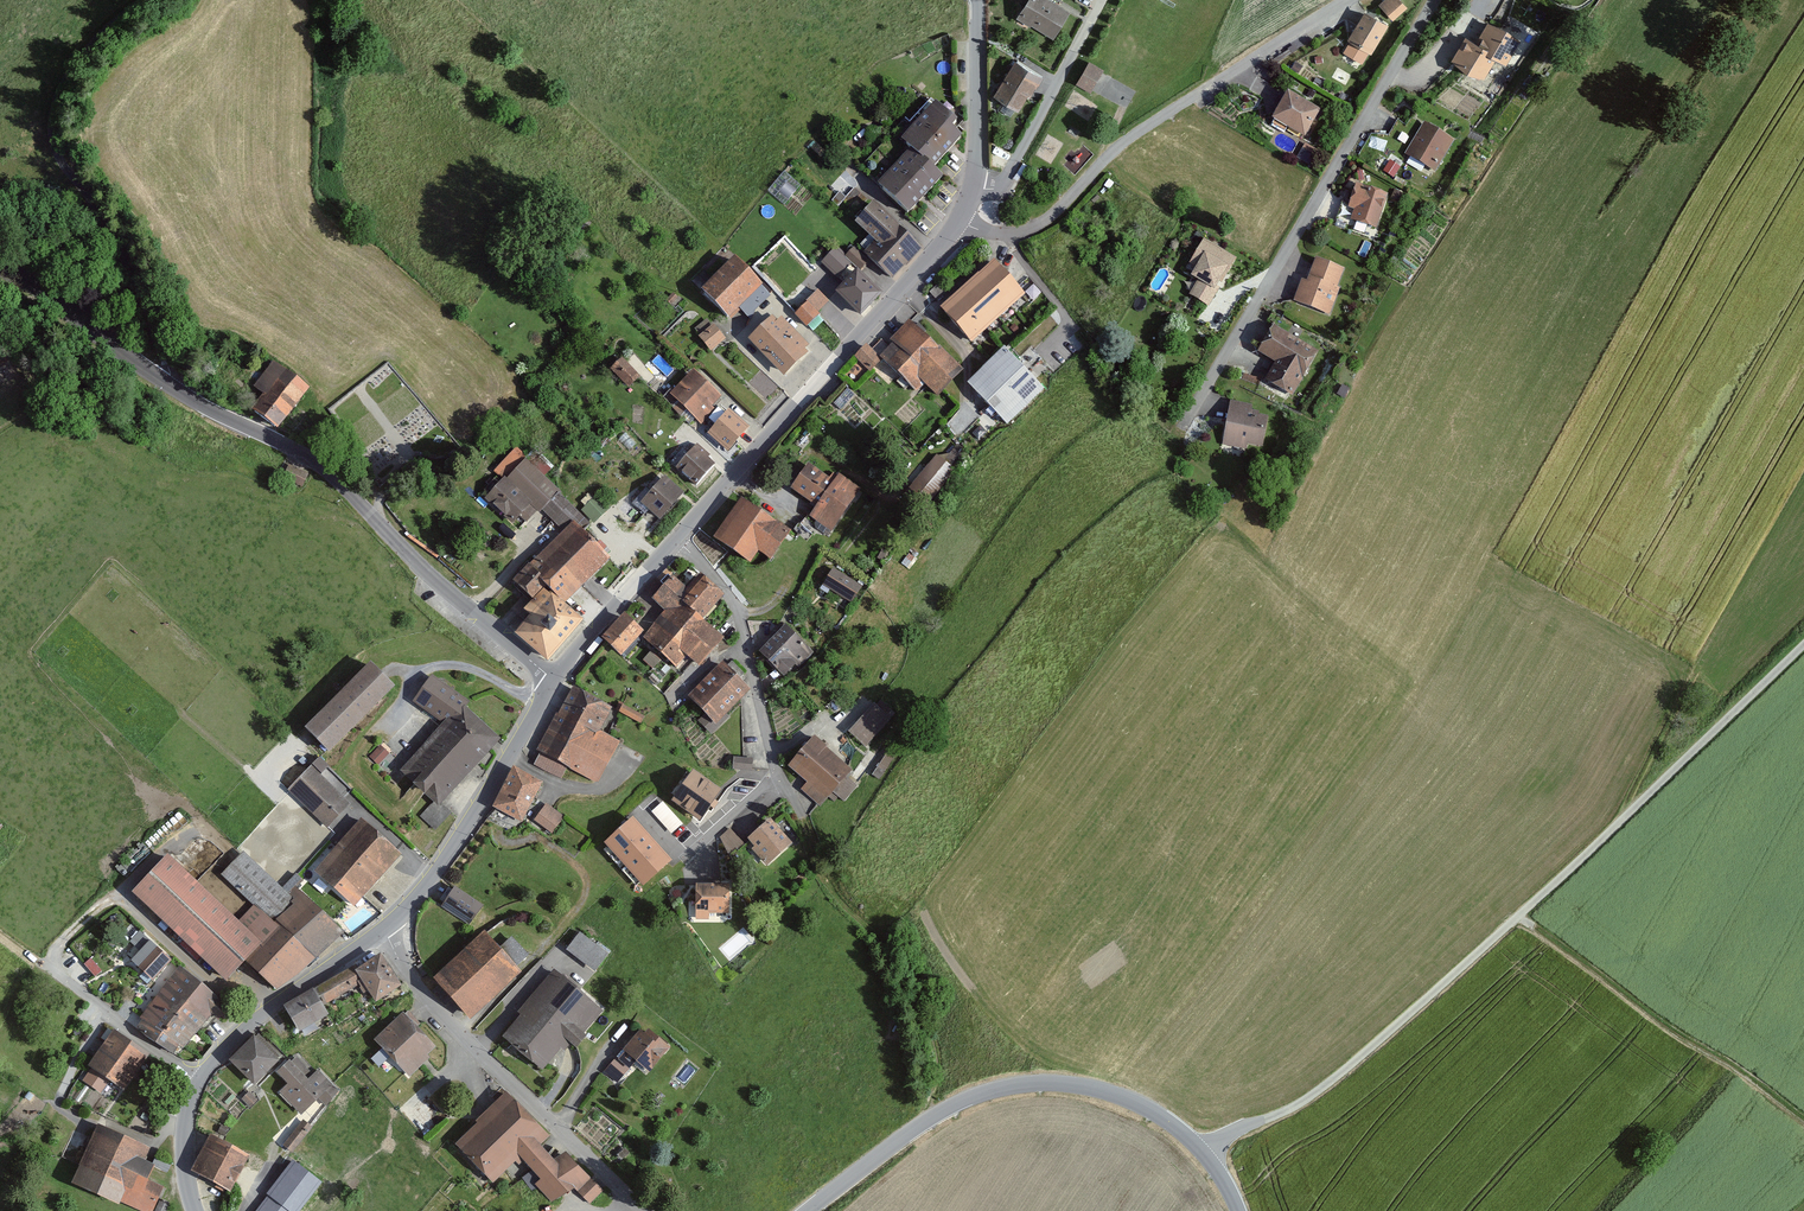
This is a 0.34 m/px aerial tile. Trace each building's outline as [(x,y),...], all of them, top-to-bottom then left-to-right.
[(1022,10),(1058,33),(1075,7),(1064,0),(1028,0),(1022,10)] [(1373,13),(1371,15),(1389,24),(1409,7),(1403,0),(1387,0),(1373,13)] [(1363,10),(1348,38),(1374,52),(1389,24),(1371,15),(1363,10)] [(1484,17),(1472,42),(1497,55),(1512,62),(1524,37),(1484,17)] [(1461,35),(1449,57),(1485,77),(1497,55),(1472,42),(1461,35)] [(1022,52),(999,90),(1024,106),(1047,68),(1022,52)] [(1090,56),(1076,79),(1102,93),(1115,69),(1090,56)] [(1285,91),(1271,116),(1307,136),(1321,112),(1285,91)] [(915,149),(889,176),(920,206),(950,173),(941,164),(972,131),(933,95),(897,132),(915,149)] [(1425,121),(1406,152),(1437,171),(1456,140),(1425,121)] [(785,202),(802,182),(785,169),(769,189),(785,202)] [(1356,182),(1348,206),(1355,208),(1351,218),(1378,227),(1389,193),(1356,182)] [(933,238),(877,188),(853,215),(880,240),(868,253),(897,279),(933,238)] [(729,258),(696,292),(730,324),(764,289),(807,329),(831,305),(809,285),(823,271),(776,226),(741,262),(729,258)] [(1236,258),(1203,239),(1189,262),(1196,266),(1191,274),(1214,288),(1219,280),(1222,282),(1236,258)] [(988,255),(933,307),(973,348),(1004,318),(1011,325),(1034,303),(988,255)] [(1300,280),(1293,300),(1335,314),(1351,267),(1316,255),(1307,282),(1300,280)] [(855,266),(835,290),(863,313),(883,289),(855,266)] [(773,314),(749,340),(788,375),(812,350),(773,314)] [(707,316),(695,327),(700,333),(712,322),(707,316)] [(715,322),(700,335),(713,349),(728,336),(715,322)] [(912,323),(879,355),(916,392),(924,384),(935,395),(960,370),(912,323)] [(1322,348),(1272,324),(1259,352),(1274,359),(1264,380),(1299,397),(1322,348)] [(867,369),(878,357),(865,344),(853,355),(867,369)] [(1000,346),(965,380),(1007,423),(1042,389),(1000,346)] [(621,358),(610,371),(631,388),(642,374),(621,358)] [(318,387),(279,361),(263,384),(273,390),(260,408),(289,428),(318,387)] [(698,367),(671,395),(699,423),(727,395),(698,367)] [(849,387),(836,401),(841,407),(855,392),(849,387)] [(1257,406),(1232,401),(1224,442),(1263,451),(1271,414),(1256,410),(1257,406)] [(731,406),(709,434),(733,453),(755,425),(731,406)] [(702,422),(711,429),(717,422),(708,414),(702,422)] [(698,444),(678,468),(697,483),(717,459),(698,444)] [(954,465),(963,455),(953,446),(944,455),(954,465)] [(924,502),(955,467),(939,452),(907,487),(924,502)] [(530,458),(490,495),(524,531),(564,494),(530,458)] [(832,479),(808,464),(794,487),(818,503),(810,516),(835,531),(863,487),(837,470),(832,479)] [(295,468),(295,482),(305,483),(305,468),(295,468)] [(664,477),(640,503),(661,521),(684,495),(664,477)] [(738,497),(713,536),(747,557),(753,546),(768,555),(782,533),(770,526),(774,520),(738,497)] [(574,514),(512,579),(541,607),(518,631),(548,658),(586,618),(570,602),(617,554),(574,514)] [(861,585),(832,568),(822,584),(851,602),(861,585)] [(663,609),(639,638),(674,669),(685,656),(696,665),(720,637),(701,620),(722,596),(698,576),(687,589),(668,572),(648,596),(663,609)] [(620,614),(600,637),(619,653),(639,630),(620,614)] [(784,620),(757,651),(785,676),(797,662),(803,667),(819,650),(784,620)] [(644,658),(654,666),(661,659),(652,650),(644,658)] [(362,659),(297,725),(324,751),(388,686),(362,659)] [(720,659),(685,696),(716,725),(751,689),(720,659)] [(571,688),(536,760),(567,775),(570,770),(599,783),(619,740),(598,731),(610,706),(571,688)] [(439,690),(423,708),(439,722),(398,769),(407,778),(403,782),(416,794),(420,789),(436,803),(493,738),(439,690)] [(623,702),(619,710),(642,721),(646,713),(623,702)] [(873,702),(847,734),(867,751),(894,719),(873,702)] [(812,735),(788,765),(829,798),(833,793),(847,776),(853,769),(812,735)] [(369,754),(378,763),(390,751),(380,742),(369,754)] [(881,777),(894,757),(887,752),(874,773),(881,777)] [(753,768),(753,755),(734,754),(734,767),(753,768)] [(309,764),(286,788),(327,828),(350,804),(309,764)] [(540,781),(510,767),(491,806),(521,820),(540,781)] [(721,789),(692,769),(671,800),(700,819),(721,789)] [(858,785),(847,776),(833,793),(844,802),(858,785)] [(672,832),(684,821),(664,799),(652,809),(672,832)] [(534,819),(552,830),(564,812),(546,801),(534,819)] [(671,860),(632,817),(605,842),(643,885),(671,860)] [(769,817),(746,837),(771,865),(794,845),(769,817)] [(358,819),(312,874),(352,907),(398,852),(358,819)] [(719,833),(728,850),(742,843),(733,826),(719,833)] [(240,851),(219,874),(253,906),(267,919),(288,897),(240,851)] [(159,854),(124,892),(223,983),(240,964),(275,927),(267,919),(253,906),(236,925),(159,854)] [(728,884),(691,884),(691,918),(708,918),(707,912),(728,912),(728,884)] [(453,885),(440,905),(469,923),(482,904),(453,885)] [(275,927),(240,964),(274,989),(342,931),(302,901),(275,927)] [(482,929),(430,976),(466,1016),(518,969),(482,929)] [(577,931),(560,954),(590,977),(608,955),(577,931)] [(374,943),(274,1008),(292,1035),(325,1014),(321,1007),(357,984),(370,1005),(402,985),(374,943)] [(156,986),(133,1011),(180,1052),(222,1004),(157,947),(137,969),(156,986)] [(84,962),(96,975),(104,969),(92,955),(84,962)] [(552,968),(497,1035),(543,1072),(568,1042),(572,1046),(602,1009),(552,968)] [(399,1009),(371,1038),(408,1073),(436,1044),(399,1009)] [(640,1026),(617,1055),(643,1075),(666,1046),(640,1026)] [(109,1027),(84,1064),(122,1090),(148,1053),(109,1027)] [(250,1034),(226,1059),(251,1082),(275,1058),(250,1034)] [(287,1061),(276,1071),(286,1083),(278,1090),(301,1115),(334,1084),(318,1067),(305,1080),(287,1061)] [(508,1091),(450,1147),(489,1188),(522,1156),(557,1193),(572,1179),(593,1201),(602,1192),(567,1156),(556,1162),(544,1150),(555,1140),(508,1091)] [(298,1121),(285,1144),(295,1150),(308,1126),(298,1121)] [(67,1178),(144,1210),(150,1210),(162,1183),(144,1176),(150,1163),(142,1159),(147,1148),(91,1124),(67,1178)] [(209,1136),(192,1168),(228,1187),(245,1154),(209,1136)] [(248,1210),(292,1210),(314,1184),(286,1162),(248,1210)]
